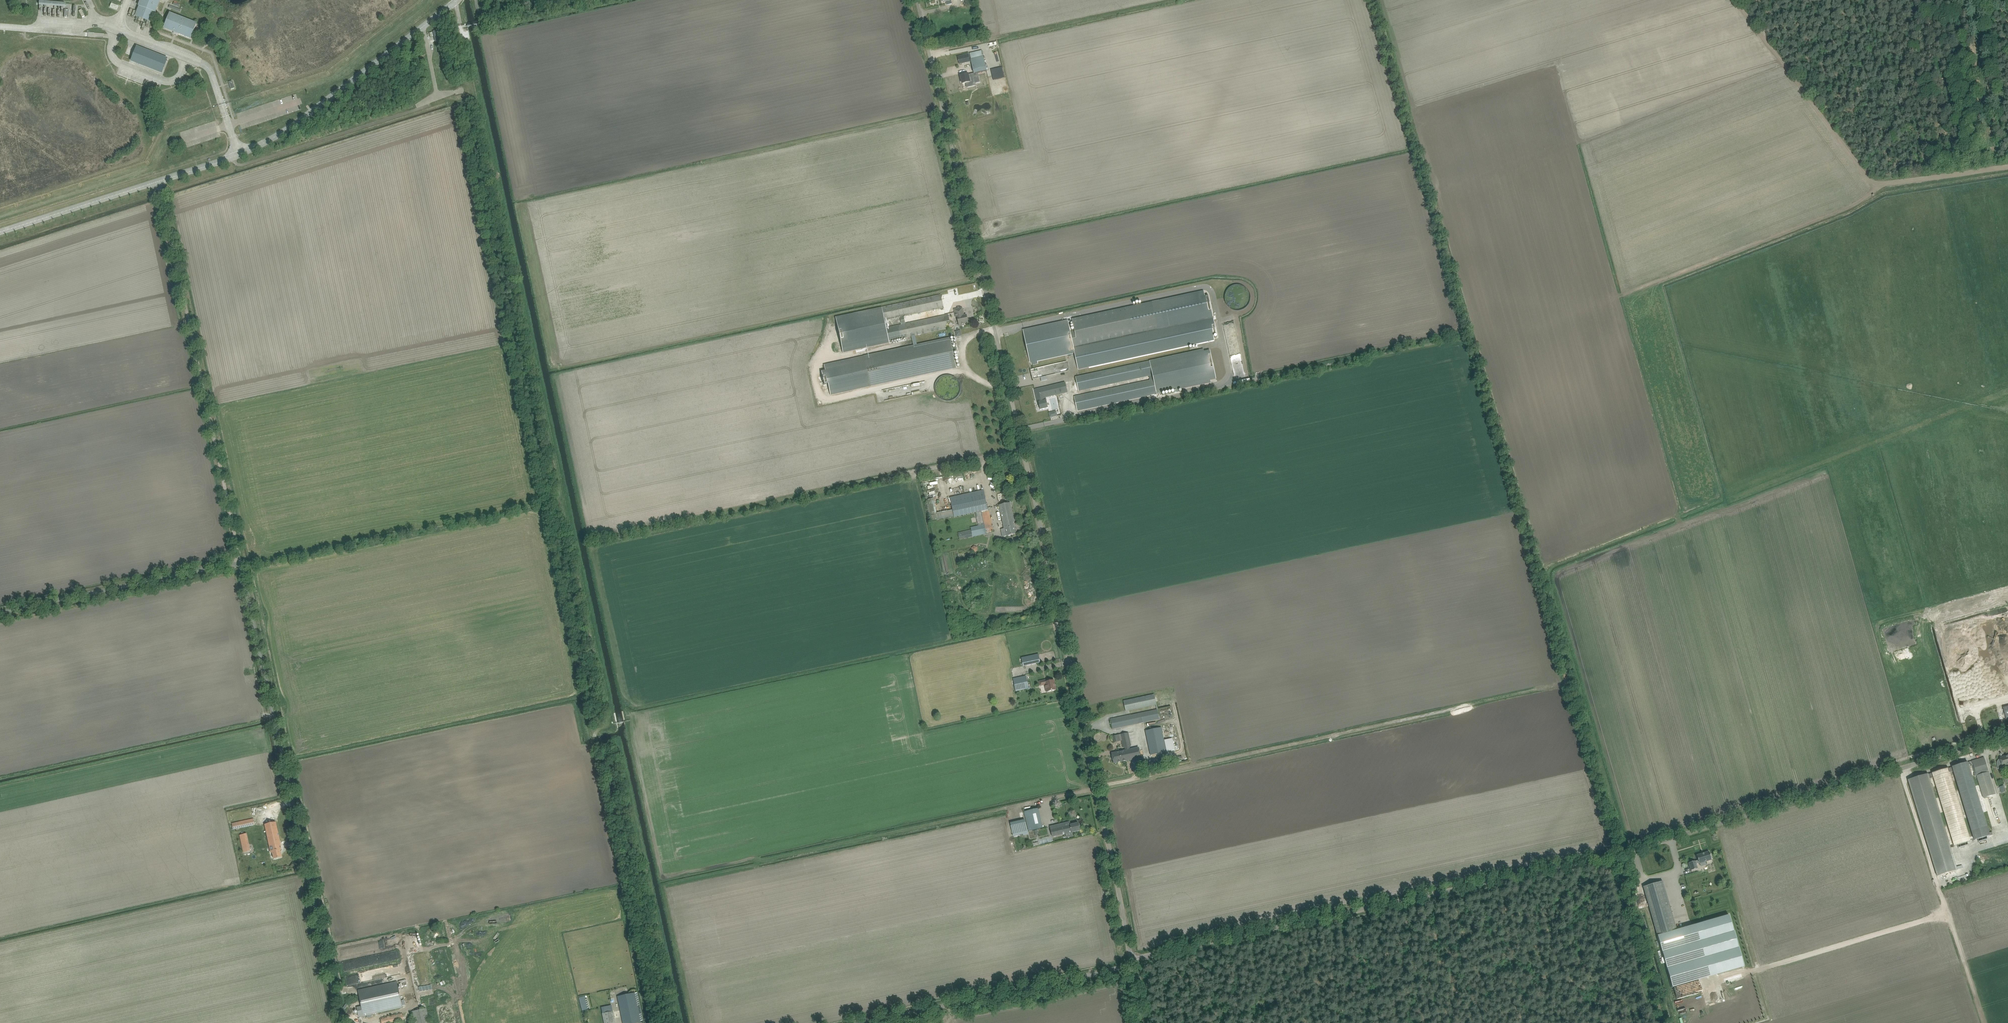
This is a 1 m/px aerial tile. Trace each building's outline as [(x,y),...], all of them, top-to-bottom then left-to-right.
[(150,22),(150,23),(154,13),(155,13),(160,0),(142,0),(139,7),(140,7),(136,17),(137,15),(151,20),(150,22)] [(191,39),(192,37),(197,25),(169,14),(164,28),(174,32),(174,33),(177,35),(178,33),(191,39)] [(1552,27),(1571,23),(1571,20),(1561,22),(1560,18),(1550,20),(1549,14),(1546,14),(1551,35),(1554,34),(1552,27)] [(167,60),(137,48),(133,56),(132,60),(162,73),(167,60)] [(982,51),(970,54),(972,61),(975,73),(987,71),(982,51)] [(965,55),(959,56),(960,64),(967,62),(965,55)] [(976,78),(975,73),(969,75),(968,74),(961,76),(963,84),(970,82),(970,80),(976,78)] [(1493,163),(1492,158),(1486,159),(1485,156),(1482,157),(1486,169),(1489,168),(1488,165),(1493,163)] [(1248,305),(1247,286),(1231,287),(1231,293),(1228,293),(1228,297),(1227,298),(1227,303),(1234,303),(1234,305),(1248,305)] [(1071,332),(1068,319),(1024,329),(1031,362),(1075,352),(1079,369),(1214,340),(1214,338),(1219,336),(1216,322),(1211,323),(1209,315),(1215,314),(1210,291),(1204,293),(1204,290),(1072,318),(1075,331),(1071,332)] [(946,318),(946,315),(906,324),(904,316),(944,308),(944,307),(941,295),(936,296),(882,307),(866,311),(864,312),(863,312),(836,318),(843,353),(871,347),(885,344),(890,343),(889,341),(901,338),(912,336),(915,335),(943,329),(948,328),(946,318)] [(957,317),(958,317),(960,326),(965,325),(964,324),(969,323),(967,315),(964,315),(963,308),(955,310),(957,317)] [(951,338),(914,346),(824,365),(825,371),(821,371),(824,385),(828,384),(830,395),(957,368),(951,338)] [(1211,381),(1217,379),(1210,350),(1204,351),(1204,349),(1181,354),(1169,357),(1160,359),(1150,361),(1080,376),(1076,377),(1077,382),(1079,390),(1079,392),(1149,376),(1150,380),(1074,397),(1077,411),(1151,395),(1155,394),(1157,394),(1157,395),(1158,394),(1165,393),(1174,391),(1179,390),(1211,383),(1211,381)] [(1065,383),(1040,389),(1035,390),(1037,399),(1039,399),(1039,402),(1041,410),(1046,409),(1048,408),(1047,401),(1046,401),(1046,397),(1067,392),(1065,383)] [(984,490),(950,497),(955,517),(988,510),(984,490)] [(933,498),(928,499),(931,517),(951,514),(950,510),(936,512),(933,498)] [(1000,505),(1005,529),(1001,530),(1003,537),(1016,534),(1013,523),(1015,523),(1010,503),(1000,505)] [(993,531),(989,511),(979,514),(981,523),(984,522),(985,528),(983,529),(984,533),(993,531)] [(958,533),(960,540),(983,534),(982,527),(958,533)] [(1959,705),(2007,694),(2007,680),(1996,628),(2000,627),(1998,619),(1979,624),(1994,690),(1991,691),(1985,664),(1984,664),(1975,625),(1942,632),(1959,705)] [(2007,647),(2007,627),(1998,631),(2005,648),(2007,647)] [(1038,655),(1022,658),(1024,666),(1036,663),(1040,663),(1038,655)] [(1028,688),(1026,676),(1014,678),(1016,691),(1028,688)] [(1044,680),(1039,681),(1040,686),(1045,685),(1046,685),(1048,692),(1050,691),(1056,690),(1054,680),(1052,681),(1051,679),(1050,679),(1044,680)] [(1126,712),(1157,705),(1154,694),(1124,701),(1126,712)] [(1160,720),(1158,709),(1110,719),(1112,730),(1160,720)] [(1161,727),(1145,731),(1151,755),(1167,752),(1161,727)] [(1128,733),(1121,735),(1122,741),(1123,747),(1125,747),(1126,751),(1112,754),(1114,763),(1141,757),(1139,748),(1130,750),(1129,746),(1131,746),(1128,733)] [(1164,740),(1167,752),(1175,750),(1173,738),(1164,740)] [(2003,757),(2000,758),(2001,759),(1999,759),(1999,760),(1998,761),(1997,762),(1997,763),(1997,765),(1999,770),(2004,768),(2003,767),(2007,766),(2007,756),(2003,757)] [(1984,757),(1970,762),(1970,767),(1974,766),(1976,773),(1974,773),(1975,776),(1977,775),(1977,776),(1984,798),(1996,794),(1989,772),(1986,762),(1984,757)] [(1043,828),(1038,808),(1024,812),(1029,831),(1043,828)] [(232,823),(233,830),(255,825),(254,819),(232,823)] [(1024,820),(1009,823),(1012,837),(1027,834),(1024,820)] [(273,853),(274,859),(282,857),(280,850),(282,849),(276,822),(265,824),(271,853),(273,853)] [(1072,832),(1071,825),(1070,822),(1050,827),(1052,837),(1072,832)] [(1079,823),(1071,825),(1072,832),(1080,831),(1079,823)] [(1697,855),(1698,860),(1695,861),(1689,863),(1691,871),(1698,869),(1696,864),(1699,863),(1699,864),(1711,860),(1711,858),(1712,858),(1711,854),(1710,855),(1709,852),(1697,855)] [(1663,881),(1643,887),(1657,935),(1672,987),(1743,967),(1728,915),(1677,930),(1663,881)] [(412,959),(441,957),(440,950),(412,952),(412,959)] [(397,982),(363,989),(358,990),(361,1006),(357,1007),(359,1016),(402,1007),(397,982)] [(634,993),(617,997),(623,1022),(639,1022),(640,1022),(634,993)] [(412,1012),(414,1022),(429,1022),(426,1008),(412,1012)] [(613,1011),(602,1013),(602,1014),(604,1022),(616,1022),(613,1011)] [(398,1021),(399,1022),(404,1022),(402,1014),(381,1018),(382,1022),(390,1022),(398,1021)]
